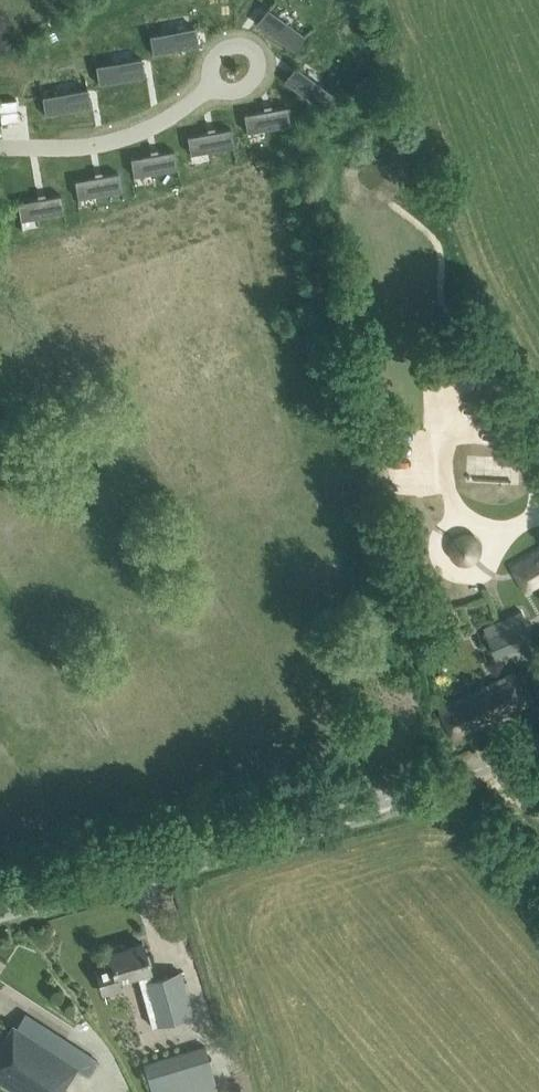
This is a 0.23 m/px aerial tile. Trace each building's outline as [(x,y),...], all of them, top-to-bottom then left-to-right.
[(267,7),(256,22),(273,34),(272,35),(293,50),(294,49),(293,49),(304,34),(267,7)] [(195,26),(150,34),(153,52),(152,52),(153,53),(178,48),(198,44),(195,26)] [(141,57),(96,64),(99,82),(98,82),(99,83),(124,79),(124,78),(144,75),(141,57)] [(295,65),(284,80),(301,92),(300,93),(321,108),(322,107),(321,107),(332,92),(295,65)] [(87,88),(42,96),(45,113),(45,114),(70,110),(70,109),(90,106),(87,88)] [(17,106),(16,99),(0,100),(0,114),(1,122),(18,121),(17,106)] [(264,109),(243,113),(247,131),(290,123),(287,105),(271,108),(264,109)] [(207,131),(187,135),(190,153),(234,145),(230,127),(215,130),(207,131)] [(151,154),(130,157),(133,175),(177,167),(174,149),(158,152),(151,154)] [(95,176),(74,179),(78,197),(121,190),(118,172),(102,174),(95,176)] [(38,198),(17,201),(20,219),(64,212),(61,194),(45,196),(38,198)] [(519,574),(538,608),(538,562),(519,574)] [(499,620),(482,627),(493,655),(533,639),(521,611),(499,620)] [(513,671),(439,706),(454,737),(528,702),(513,671)] [(101,983),(117,978),(117,977),(136,971),(151,1025),(192,1013),(180,971),(153,979),(142,942),(125,947),(124,943),(110,947),(111,951),(108,952),(111,963),(96,968),(101,983)] [(0,1043),(0,1079),(20,1091),(60,1091),(76,1067),(52,1051),(62,1036),(50,1029),(41,1044),(26,1034),(15,1027),(12,1025),(0,1043)] [(187,1050),(143,1063),(152,1091),(216,1091),(218,1091),(203,1045),(187,1050)]
